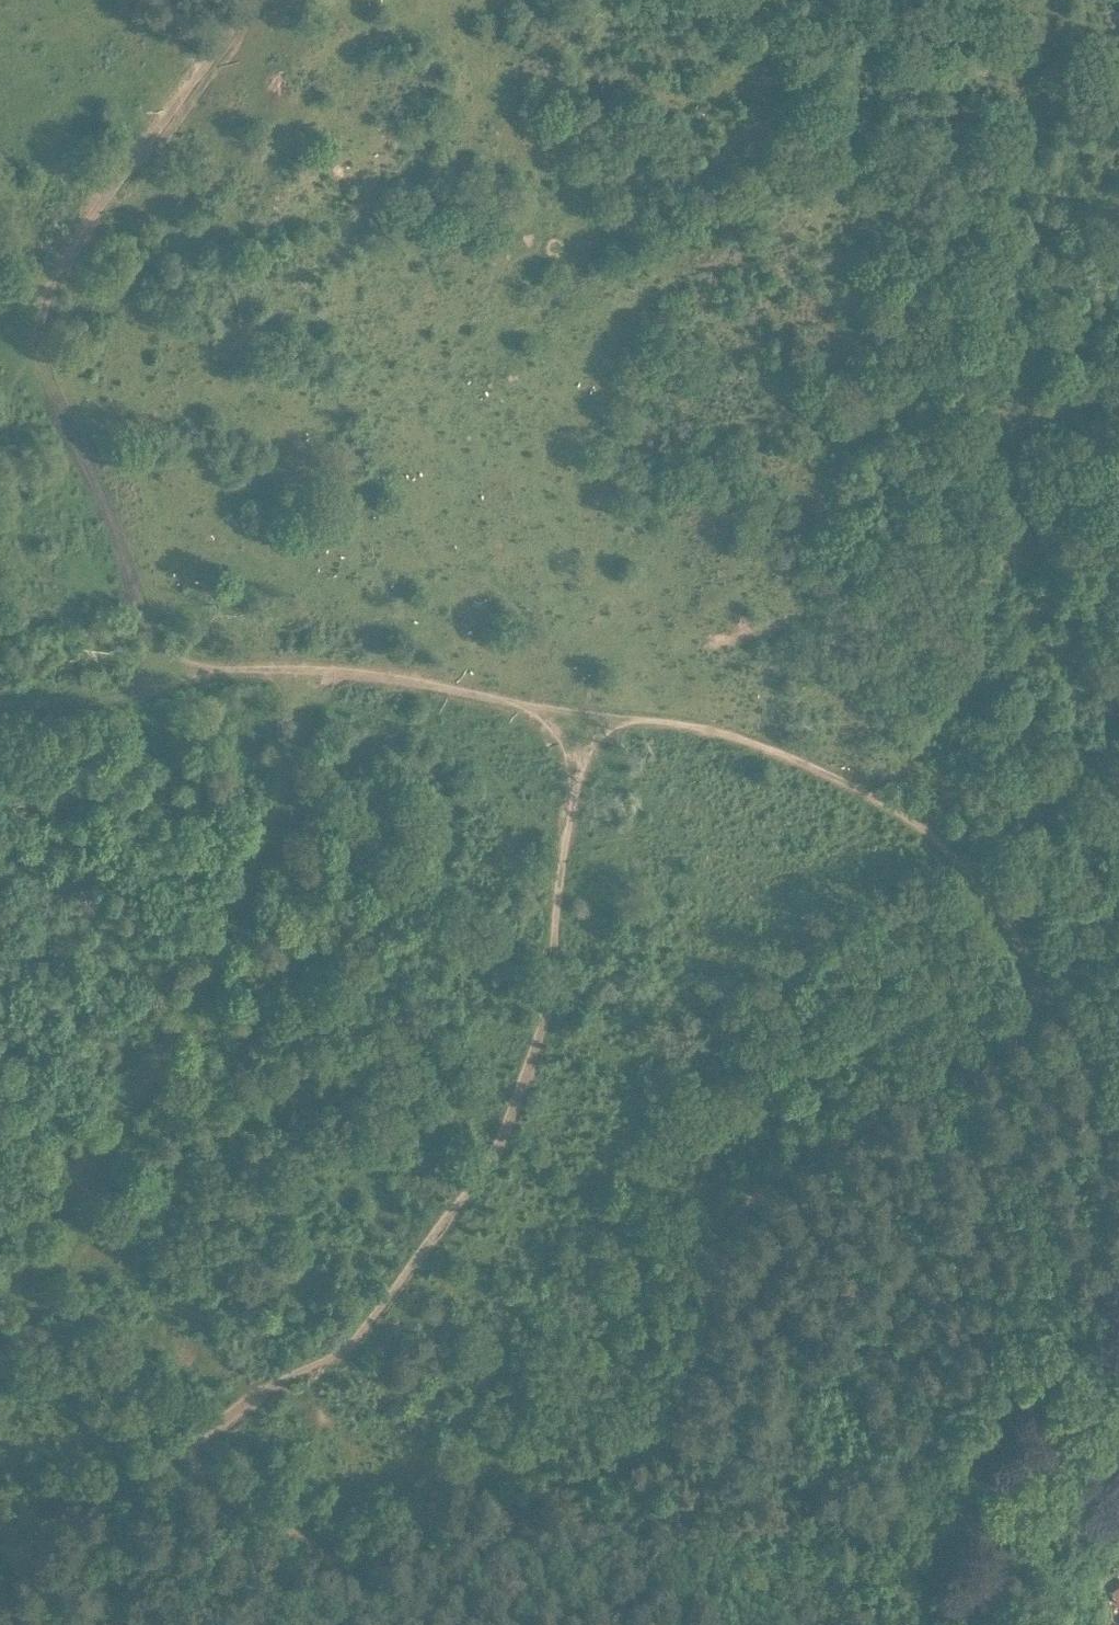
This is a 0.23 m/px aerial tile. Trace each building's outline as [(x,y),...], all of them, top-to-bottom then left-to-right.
[(1111,1591),(1118,1603),(1118,1585),(1111,1591)]
